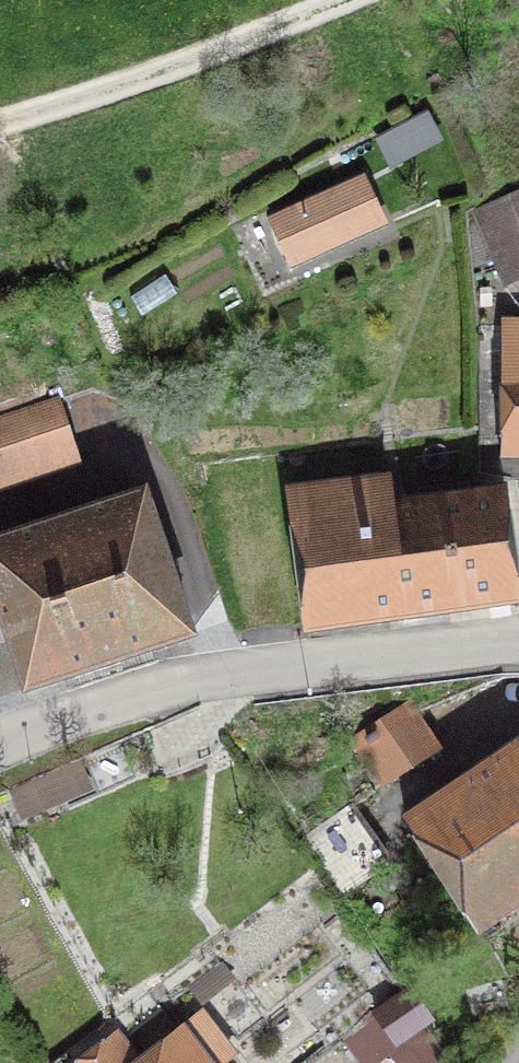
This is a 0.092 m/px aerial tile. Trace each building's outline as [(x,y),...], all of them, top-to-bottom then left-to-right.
[(379,221),(361,182),(276,221),(294,260),(379,221)] [(502,276),(518,269),(518,192),(476,211),(502,276)] [(502,455),(518,455),(518,325),(504,325),(503,365),(477,365),(478,442),(503,442),(502,455)] [(68,460),(50,404),(0,420),(0,485),(68,460)] [(390,480),(290,493),(307,628),(517,600),(503,491),(393,506),(390,480)] [(0,539),(0,605),(27,687),(190,634),(143,492),(0,539)] [(383,784),(438,748),(409,704),(353,740),(383,784)] [(518,899),(518,745),(406,819),(477,927),(518,899)] [(389,863),(348,805),(298,840),(338,898),(389,863)] [(395,1042),(422,1025),(400,995),(375,1011),(395,1042)] [(390,1050),(401,1062),(449,1062),(422,1025),(395,1042),(375,1011),(343,1038),(363,1062),(373,1062),(390,1050)] [(230,1052),(201,1013),(139,1062),(219,1062),(230,1052)] [(116,1036),(82,1062),(137,1062),(116,1036)]
